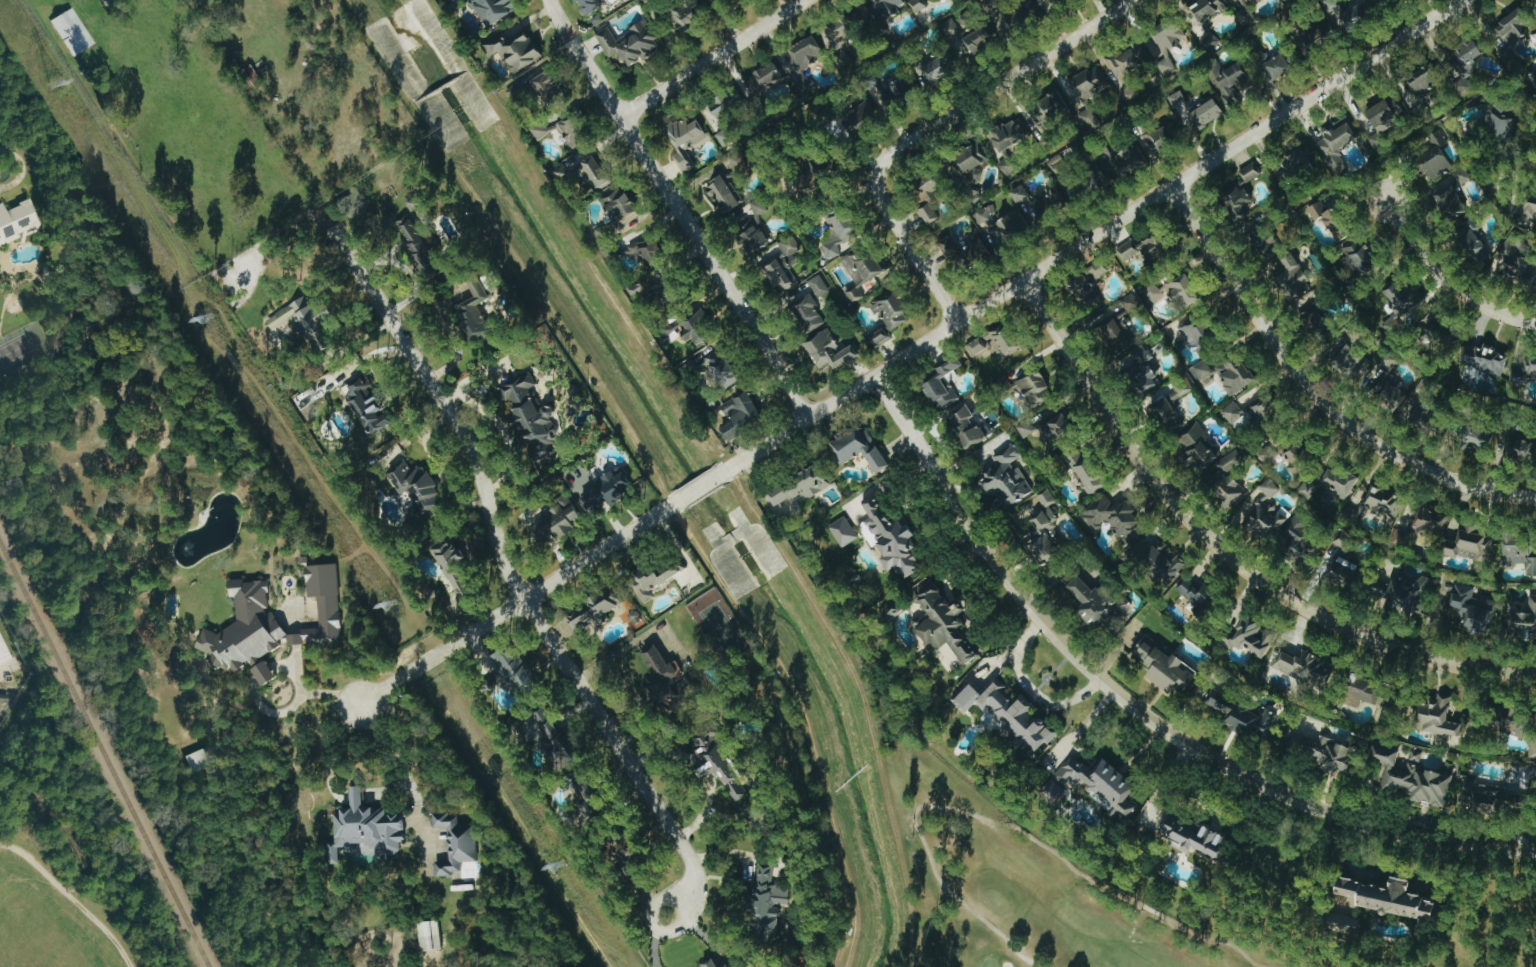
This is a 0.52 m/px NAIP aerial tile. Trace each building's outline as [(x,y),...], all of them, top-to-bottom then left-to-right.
[(510,0),(470,0),(486,29),(517,12),(510,0)] [(598,0),(576,0),(585,17),(602,7),(598,0)] [(676,29),(699,22),(696,10),(701,9),(698,0),(695,0),(669,8),(676,29)] [(886,19),(900,13),(897,7),(903,4),(901,0),(866,0),(865,0),(880,31),(889,27),(886,19)] [(916,14),(930,5),(927,0),(913,0),(909,2),(916,14)] [(998,0),(983,0),(980,2),(1003,36),(1035,14),(1027,1),(1007,14),(998,0)] [(1372,2),(1349,4),(1350,9),(1344,9),(1345,29),(1374,27),(1372,2)] [(73,57),(94,45),(72,7),(51,20),(73,57)] [(1508,48),(1534,32),(1521,10),(1495,26),(1508,48)] [(1177,68),(1167,52),(1176,47),(1174,43),(1185,36),(1173,17),(1150,32),(1167,58),(1157,65),(1164,76),(1177,68)] [(941,24),(959,57),(970,52),(963,39),(965,38),(954,18),(941,24)] [(596,34),(609,58),(620,52),(628,66),(662,47),(646,19),(629,28),(631,33),(617,41),(609,27),(596,34)] [(1302,35),(1307,51),(1337,40),(1332,25),(1302,35)] [(514,74),(542,58),(523,26),(484,48),(491,59),(501,52),(514,74)] [(964,40),(976,58),(997,44),(985,26),(964,40)] [(789,50),(801,70),(825,55),(813,35),(789,50)] [(1480,69),(1475,60),(1483,55),(1474,40),(1445,58),(1447,60),(1442,63),(1449,75),(1462,96),(1473,89),(1466,77),(1480,69)] [(1115,77),(1155,58),(1149,47),(1143,50),(1140,44),(1107,60),(1115,77)] [(1263,64),(1272,82),(1293,72),(1284,54),(1263,64)] [(784,80),(774,62),(751,76),(761,93),(784,80)] [(1112,86),(1099,64),(1072,79),(1085,101),(1112,86)] [(1429,96),(1425,88),(1440,82),(1433,65),(1407,77),(1417,100),(1429,96)] [(550,71),(532,83),(550,111),(568,98),(550,71)] [(894,109),(918,91),(905,75),(881,94),(894,109)] [(798,89),(810,94),(815,83),(802,78),(798,89)] [(1060,82),(1048,88),(1051,94),(1040,99),(1043,107),(1037,109),(1042,122),(1071,109),(1060,82)] [(708,101),(717,119),(745,105),(736,88),(708,101)] [(1169,96),(1177,114),(1190,109),(1182,91),(1169,96)] [(845,121),(858,134),(883,109),(869,96),(845,121)] [(1366,112),(1378,133),(1369,138),(1377,152),(1390,144),(1382,132),(1400,121),(1397,115),(1403,111),(1394,96),(1366,112)] [(1196,129),(1224,115),(1216,100),(1188,114),(1196,129)] [(1518,121),(1494,105),(1479,126),(1503,142),(1518,121)] [(1089,132),(1102,124),(1091,106),(1078,114),(1089,132)] [(990,132),(1001,152),(1033,134),(1022,114),(990,132)] [(678,152),(673,155),(684,172),(697,164),(687,148),(708,136),(698,119),(690,123),(685,116),(664,129),(678,152)] [(536,139),(562,130),(569,150),(584,145),(575,119),(546,128),(544,121),(532,125),(536,139)] [(1322,133),(1326,138),(1316,145),(1336,177),(1350,168),(1339,150),(1356,139),(1344,120),(1322,133)] [(1143,137),(1154,154),(1173,142),(1162,125),(1143,137)] [(716,135),(724,148),(737,139),(729,126),(716,135)] [(1453,166),(1433,135),(1427,139),(1434,149),(1416,160),(1430,181),(1453,166)] [(968,185),(982,175),(977,167),(989,159),(977,142),(950,159),(968,185)] [(1148,162),(1138,142),(1112,156),(1109,150),(1095,157),(1109,183),(1148,162)] [(1283,159),(1292,178),(1320,165),(1311,145),(1283,159)] [(1070,168),(1060,153),(1048,161),(1057,176),(1070,168)] [(563,162),(551,170),(563,187),(584,173),(597,192),(612,181),(592,154),(568,170),(563,162)] [(1019,166),(1009,155),(998,165),(1008,176),(1019,166)] [(1261,176),(1255,163),(1240,171),(1246,184),(1261,176)] [(913,186),(926,203),(935,197),(932,194),(944,186),(933,171),(913,186)] [(744,201),(724,173),(705,187),(725,214),(744,201)] [(1031,196),(1023,184),(1010,191),(1018,204),(1031,196)] [(1254,201),(1246,185),(1242,187),(1243,188),(1226,196),(1238,223),(1251,217),(1246,205),(1254,201)] [(1434,196),(1447,223),(1467,213),(1454,186),(1434,196)] [(612,222),(636,213),(626,188),(602,198),(612,222)] [(423,204),(417,195),(406,202),(411,211),(423,204)] [(771,244),(758,216),(768,211),(762,198),(748,204),(750,208),(733,216),(749,254),(771,244)] [(19,238),(17,232),(38,225),(29,200),(3,209),(1,202),(0,203),(0,245),(19,238)] [(1315,221),(1323,217),(1336,241),(1353,232),(1339,205),(1327,211),(1321,200),(1308,207),(1315,221)] [(1535,213),(1535,200),(1535,205),(1528,203),(1526,216),(1535,218),(1535,213)] [(927,224),(939,218),(932,203),(920,209),(927,224)] [(973,210),(987,207),(987,205),(993,203),(994,211),(993,214),(994,218),(998,220),(1007,214),(1011,219),(1020,212),(1032,230),(1004,249),(995,234),(991,237),(986,228),(988,226),(986,221),(976,223),(973,210)] [(829,217),(835,236),(822,240),(828,259),(842,255),(838,244),(858,238),(850,211),(829,217)] [(396,223),(427,274),(441,266),(409,214),(396,223)] [(1484,228),(1472,215),(1452,233),(1480,265),(1493,253),(1477,235),(1484,228)] [(1265,222),(1249,228),(1262,261),(1279,254),(1265,222)] [(933,239),(948,229),(959,247),(968,242),(962,231),(974,223),(988,246),(987,247),(993,257),(984,263),(982,260),(977,263),(976,261),(960,271),(950,255),(945,258),(933,239)] [(775,241),(792,231),(803,249),(787,259),(784,255),(780,258),(780,259),(784,257),(790,266),(787,267),(796,281),(783,289),(779,283),(772,287),(767,279),(764,281),(754,265),(777,250),(778,252),(781,250),(775,241)] [(1144,251),(1150,264),(1172,253),(1161,232),(1137,244),(1134,239),(1117,248),(1124,261),(1144,251)] [(643,255),(650,266),(665,255),(650,233),(625,251),(633,262),(643,255)] [(1379,268),(1372,243),(1362,246),(1360,237),(1343,241),(1352,275),(1379,268)] [(1532,258),(1522,259),(1519,238),(1498,241),(1504,283),(1535,278),(1532,258)] [(846,254),(865,241),(884,270),(865,282),(864,280),(856,286),(862,296),(851,303),(842,291),(860,279),(858,275),(859,273),(846,254)] [(1292,299),(1312,288),(1295,252),(1279,260),(1285,272),(1280,274),(1292,299)] [(1110,270),(1101,259),(1086,270),(1095,281),(1110,270)] [(1069,282),(1087,310),(1103,300),(1085,272),(1069,282)] [(807,280),(819,273),(829,290),(816,299),(819,304),(815,307),(823,321),(806,331),(790,304),(813,290),(807,280)] [(1174,291),(1182,308),(1201,299),(1189,273),(1161,286),(1165,295),(1174,291)] [(480,302),(489,299),(481,275),(469,279),(475,297),(460,302),(466,320),(462,321),(469,342),(491,335),(480,302)] [(627,289),(637,304),(651,295),(659,307),(677,294),(667,280),(656,287),(648,275),(627,289)] [(1384,292),(1395,304),(1391,307),(1397,314),(1383,326),(1389,333),(1421,305),(1399,279),(1384,292)] [(1165,295),(1154,281),(1143,290),(1154,303),(1165,295)] [(871,300),(889,289),(890,291),(896,288),(909,309),(904,313),(908,319),(889,331),(893,337),(875,348),(867,334),(885,322),(878,311),(874,313),(870,306),(873,304),(871,300)] [(1122,298),(1128,311),(1140,306),(1134,293),(1122,298)] [(315,352),(335,342),(316,307),(313,308),(307,295),(265,318),(272,331),(296,317),(315,352)] [(1324,335),(1335,319),(1313,303),(1302,318),(1324,335)] [(690,346),(715,337),(706,311),(680,321),(690,346)] [(1119,358),(1143,394),(1161,381),(1149,363),(1155,358),(1144,343),(1136,348),(1113,314),(1097,325),(1119,358)] [(1181,329),(1188,344),(1194,341),(1201,356),(1210,351),(1205,343),(1215,338),(1204,317),(1181,329)] [(973,358),(995,346),(1003,359),(1021,349),(1007,323),(985,335),(989,341),(985,343),(981,337),(965,345),(973,358)] [(802,342),(827,326),(838,345),(836,346),(839,351),(854,341),(862,355),(845,366),(844,364),(834,370),(829,361),(818,368),(802,342)] [(1334,358),(1356,381),(1372,366),(1350,343),(1334,358)] [(1509,353),(1484,346),(1483,349),(1465,344),(1459,367),(1502,379),(1509,353)] [(740,380),(723,348),(696,362),(700,370),(709,365),(722,390),(740,380)] [(935,364),(954,353),(960,364),(952,369),(956,375),(948,380),(959,397),(938,410),(935,403),(933,404),(929,398),(927,399),(917,382),(939,370),(935,364)] [(1381,365),(1394,369),(1399,358),(1385,353),(1381,365)] [(1255,383),(1242,354),(1216,365),(1229,394),(1255,383)] [(1522,355),(1522,368),(1511,368),(1511,381),(1535,382),(1535,355),(1522,355)] [(1193,366),(1201,380),(1213,372),(1205,359),(1193,366)] [(1054,397),(1040,370),(1018,382),(1031,408),(1054,397)] [(500,386),(533,455),(541,451),(544,458),(555,453),(549,441),(562,435),(548,405),(539,409),(529,388),(537,385),(531,372),(500,386)] [(370,437),(394,424),(374,386),(369,375),(349,385),(354,396),(349,398),(370,437)] [(1411,403),(1414,399),(1386,376),(1372,394),(1396,413),(1407,400),(1411,403)] [(1426,397),(1434,385),(1423,377),(1415,390),(1426,397)] [(1193,390),(1188,379),(1173,385),(1176,392),(1171,394),(1174,399),(1193,390)] [(763,417),(748,390),(722,405),(731,422),(720,428),(726,439),(763,417)] [(1265,422),(1279,409),(1265,393),(1251,406),(1265,422)] [(1183,423),(1169,396),(1150,406),(1164,433),(1183,423)] [(1245,414),(1234,400),(1221,411),(1232,425),(1245,414)] [(987,439),(975,417),(968,403),(949,412),(967,449),(987,439)] [(1411,424),(1432,429),(1436,412),(1414,407),(1411,424)] [(1050,445),(1074,430),(1064,413),(1039,427),(1050,445)] [(1024,438),(1037,430),(1029,417),(1016,426),(1024,438)] [(864,452),(876,473),(889,466),(864,422),(829,442),(841,465),(864,452)] [(1175,439),(1196,471),(1219,455),(1198,423),(1175,439)] [(1460,445),(1492,452),(1496,432),(1465,425),(1460,445)] [(1535,441),(1535,438),(1508,436),(1506,459),(1535,460),(1535,441)] [(1292,463),(1288,467),(1295,476),(1315,460),(1301,441),(1285,454),(1292,463)] [(1033,493),(1015,460),(1023,456),(1016,444),(992,457),(995,462),(982,469),(987,477),(981,481),(988,495),(995,492),(1005,509),(1033,493)] [(1107,484),(1081,447),(1065,459),(1091,495),(1107,484)] [(1228,509),(1247,491),(1230,473),(1244,459),(1234,448),(1201,481),(1228,509)] [(1358,477),(1327,464),(1319,483),(1305,478),(1299,493),(1324,504),(1328,495),(1348,503),(1358,477)] [(440,511),(431,465),(411,470),(410,465),(389,469),(394,494),(413,490),(418,515),(440,511)] [(767,487),(776,508),(829,487),(821,465),(767,487)] [(579,496),(587,512),(634,490),(625,471),(615,476),(612,470),(600,476),(604,485),(579,496)] [(1281,536),(1287,515),(1276,512),(1277,506),(1270,504),(1277,482),(1266,479),(1261,494),(1254,492),(1244,526),(1281,536)] [(1394,524),(1404,496),(1370,484),(1358,515),(1366,518),(1367,514),(1394,524)] [(1056,503),(1050,489),(1038,495),(1045,508),(1056,503)] [(888,571),(897,566),(904,578),(921,569),(911,551),(918,547),(912,538),(914,537),(902,516),(892,522),(875,494),(862,501),(872,517),(865,521),(886,556),(881,559),(888,571)] [(1129,499),(1113,506),(1108,497),(1081,510),(1090,529),(1112,519),(1124,544),(1138,538),(1134,531),(1142,527),(1129,499)] [(576,529),(572,522),(580,518),(570,499),(530,521),(541,541),(555,533),(559,539),(576,529)] [(1449,516),(1421,505),(1414,523),(1411,521),(1405,535),(1415,538),(1415,537),(1425,541),(1430,529),(1442,534),(1449,516)] [(1024,537),(1040,566),(1060,555),(1053,544),(1064,537),(1048,509),(1031,518),(1037,529),(1024,537)] [(1313,519),(1292,513),(1284,540),(1291,542),(1286,557),(1309,564),(1315,544),(1306,541),(1313,519)] [(843,548),(860,538),(846,516),(829,526),(843,548)] [(1495,538),(1478,534),(1480,527),(1462,522),(1460,532),(1448,529),(1442,552),(1488,564),(1495,538)] [(1188,565),(1151,531),(1126,560),(1130,563),(1136,557),(1168,586),(1188,565)] [(453,538),(432,549),(459,601),(475,593),(460,563),(464,560),(453,538)] [(1527,565),(1527,575),(1535,576),(1535,556),(1535,538),(1504,538),(1503,565),(1527,565)] [(682,572),(675,558),(648,572),(645,566),(628,575),(643,602),(655,596),(651,588),(682,572)] [(1325,579),(1354,591),(1362,572),(1333,560),(1325,579)] [(341,639),(337,563),(306,565),(307,597),(318,596),(320,630),(288,631),(269,612),(266,612),(269,603),(267,579),(228,581),(229,597),(236,599),(237,619),(222,634),(203,628),(197,649),(208,653),(209,660),(218,669),(232,668),(236,672),(248,661),(252,664),(261,664),(262,660),(279,644),(279,642),(287,633),(288,647),(336,644),(341,639)] [(1067,586),(1085,605),(1078,612),(1092,626),(1098,620),(1108,629),(1133,605),(1122,593),(1113,601),(1099,586),(1094,591),(1079,575),(1067,586)] [(978,656),(959,628),(963,625),(957,616),(964,611),(958,601),(951,606),(930,577),(911,590),(930,618),(915,628),(928,646),(933,642),(938,650),(948,642),(965,665),(978,656)] [(1390,609),(1407,608),(1407,614),(1424,613),(1422,590),(1432,589),(1431,577),(1392,579),(1393,581),(1371,583),(1372,595),(1389,594),(1390,609)] [(1222,601),(1203,581),(1197,586),(1189,578),(1178,588),(1205,617),(1222,601)] [(1475,587),(1455,583),(1449,617),(1462,619),(1460,629),(1490,634),(1494,610),(1482,608),(1484,600),(1473,598),(1475,587)] [(622,603),(611,586),(566,616),(578,633),(622,603)] [(1511,639),(1535,637),(1535,593),(1529,594),(1529,606),(1509,607),(1511,639)] [(1243,646),(1263,658),(1278,634),(1246,615),(1233,638),(1227,634),(1222,642),(1239,652),(1243,646)] [(1175,654),(1172,657),(1145,636),(1132,653),(1152,670),(1148,676),(1171,695),(1177,687),(1184,693),(1199,674),(1175,654)] [(9,661),(0,640),(0,665),(9,661)] [(510,643),(483,661),(499,685),(507,680),(521,701),(540,688),(510,643)] [(665,704),(679,696),(672,684),(680,679),(672,665),(669,667),(656,644),(637,654),(665,704)] [(1327,690),(1337,663),(1301,649),(1298,657),(1279,650),(1272,668),(1327,690)] [(251,670),(263,686),(277,676),(265,660),(251,670)] [(1355,674),(1343,702),(1359,709),(1363,700),(1385,710),(1393,692),(1355,674)] [(1028,757),(1057,736),(1048,723),(1042,727),(1029,710),(1034,707),(1024,694),(1011,703),(1002,690),(1006,687),(999,677),(981,690),(974,681),(951,697),(963,713),(977,703),(983,710),(990,705),(1028,757)] [(1255,712),(1210,688),(1200,707),(1265,741),(1279,713),(1260,702),(1255,712)] [(1463,736),(1464,723),(1448,722),(1449,710),(1454,710),(1454,698),(1439,697),(1438,705),(1423,704),(1420,732),(1463,736)] [(578,752),(569,727),(557,732),(547,706),(515,718),(525,743),(540,737),(551,763),(578,752)] [(1523,709),(1504,707),(1502,735),(1533,737),(1534,720),(1522,719),(1523,709)] [(694,740),(705,765),(697,769),(700,777),(718,770),(733,803),(747,797),(717,730),(694,740)] [(1357,746),(1320,738),(1320,742),(1307,739),(1303,755),(1322,760),(1320,769),(1350,777),(1357,746)] [(1453,776),(1420,768),(1423,753),(1412,751),(1410,762),(1398,759),(1400,747),(1375,741),(1371,759),(1388,764),(1383,786),(1413,793),(1411,800),(1445,808),(1453,776)] [(1060,809),(1081,783),(1112,808),(1110,811),(1124,822),(1136,807),(1127,800),(1138,785),(1104,759),(1095,771),(1073,754),(1054,778),(1053,778),(1040,794),(1060,809)] [(1534,763),(1510,763),(1511,787),(1534,787),(1534,763)] [(575,778),(577,814),(595,813),(594,797),(596,797),(595,777),(575,778)] [(1505,785),(1462,781),(1460,800),(1470,801),(1470,807),(1520,812),(1522,794),(1505,792),(1505,785)] [(404,816),(378,808),(373,809),(363,806),(362,786),(351,787),(351,789),(351,809),(339,809),(334,826),(335,843),(327,843),(328,861),(339,864),(338,849),(339,846),(363,845),(363,853),(377,852),(389,856),(398,855),(405,836),(404,830),(405,829),(404,816)] [(1225,834),(1147,802),(1139,820),(1151,825),(1155,817),(1162,820),(1157,832),(1193,847),(1220,859),(1225,848),(1220,846),(1225,834)] [(478,861),(477,823),(459,824),(459,813),(433,814),(433,829),(448,828),(450,862),(436,862),(436,875),(462,874),(461,862),(478,861)] [(790,885),(773,883),(774,865),(757,864),(752,933),(778,935),(780,905),(789,906),(790,885)] [(1391,888),(1340,879),(1337,894),(1359,899),(1358,906),(1382,911),(1382,912),(1434,921),(1438,900),(1408,895),(1410,885),(1392,882),(1391,888)] [(1359,918),(1334,918),(1333,927),(1359,928),(1359,918)] [(441,950),(440,921),(419,922),(420,951),(441,950)]
